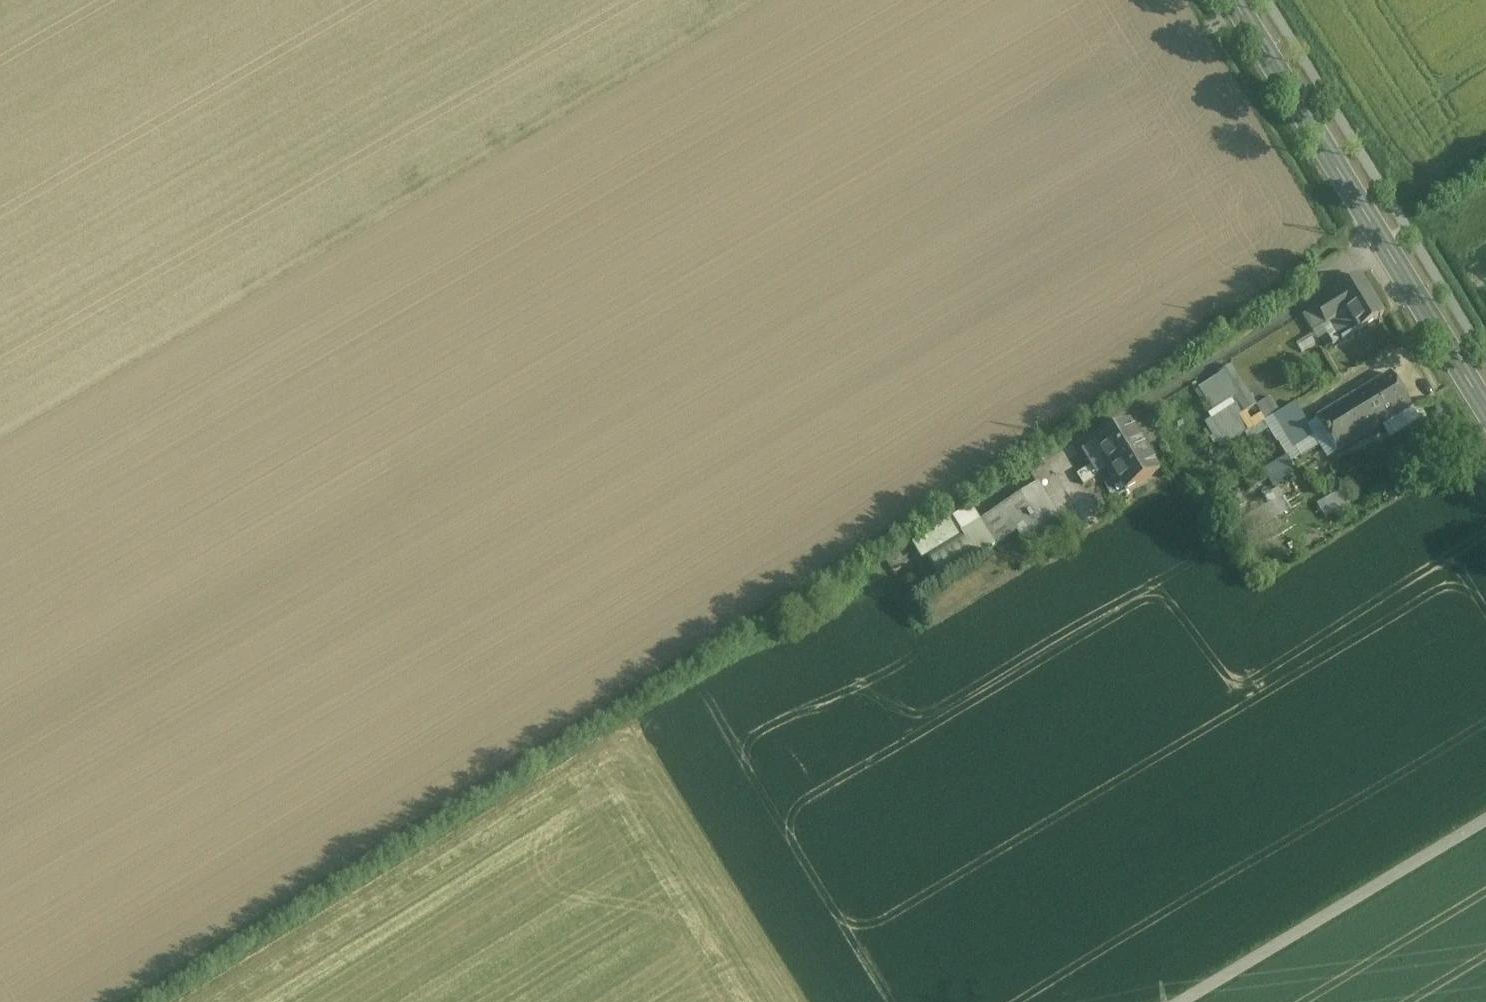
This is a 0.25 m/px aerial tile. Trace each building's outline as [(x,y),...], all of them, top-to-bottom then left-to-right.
[(1384,316),(1360,277),(1335,292),(1336,293),(1359,331),(1384,316)] [(1336,293),(1314,306),(1316,309),(1326,326),(1330,323),(1342,342),(1359,331),(1336,293)] [(1326,326),(1316,309),(1304,317),(1314,333),(1326,326)] [(1233,366),(1219,375),(1221,377),(1200,390),(1214,412),(1209,415),(1212,420),(1206,424),(1221,448),(1249,430),(1240,417),(1257,406),(1233,366)] [(1391,376),(1317,421),(1337,454),(1412,409),(1391,376)] [(1280,412),(1271,398),(1257,407),(1266,421),(1280,412)] [(1308,424),(1295,404),(1280,412),(1274,417),(1287,437),(1288,436),(1308,424)] [(1130,423),(1095,444),(1104,458),(1100,461),(1106,471),(1145,448),(1130,423)] [(1308,424),(1288,436),(1298,451),(1318,440),(1308,424)] [(1104,458),(1095,444),(1086,450),(1095,465),(1080,477),(1085,488),(1106,471),(1100,461),(1104,458)] [(1145,448),(1106,471),(1112,482),(1117,479),(1125,493),(1160,473),(1145,448)] [(995,508),(1037,483),(1031,474),(989,498),(995,508)] [(1040,486),(981,522),(996,546),(1017,533),(1027,548),(1064,525),(1040,486)] [(981,522),(962,533),(965,538),(976,557),(980,563),(999,551),(996,547),(996,546),(981,522)] [(976,557),(965,538),(930,559),(942,578),(976,557)]
